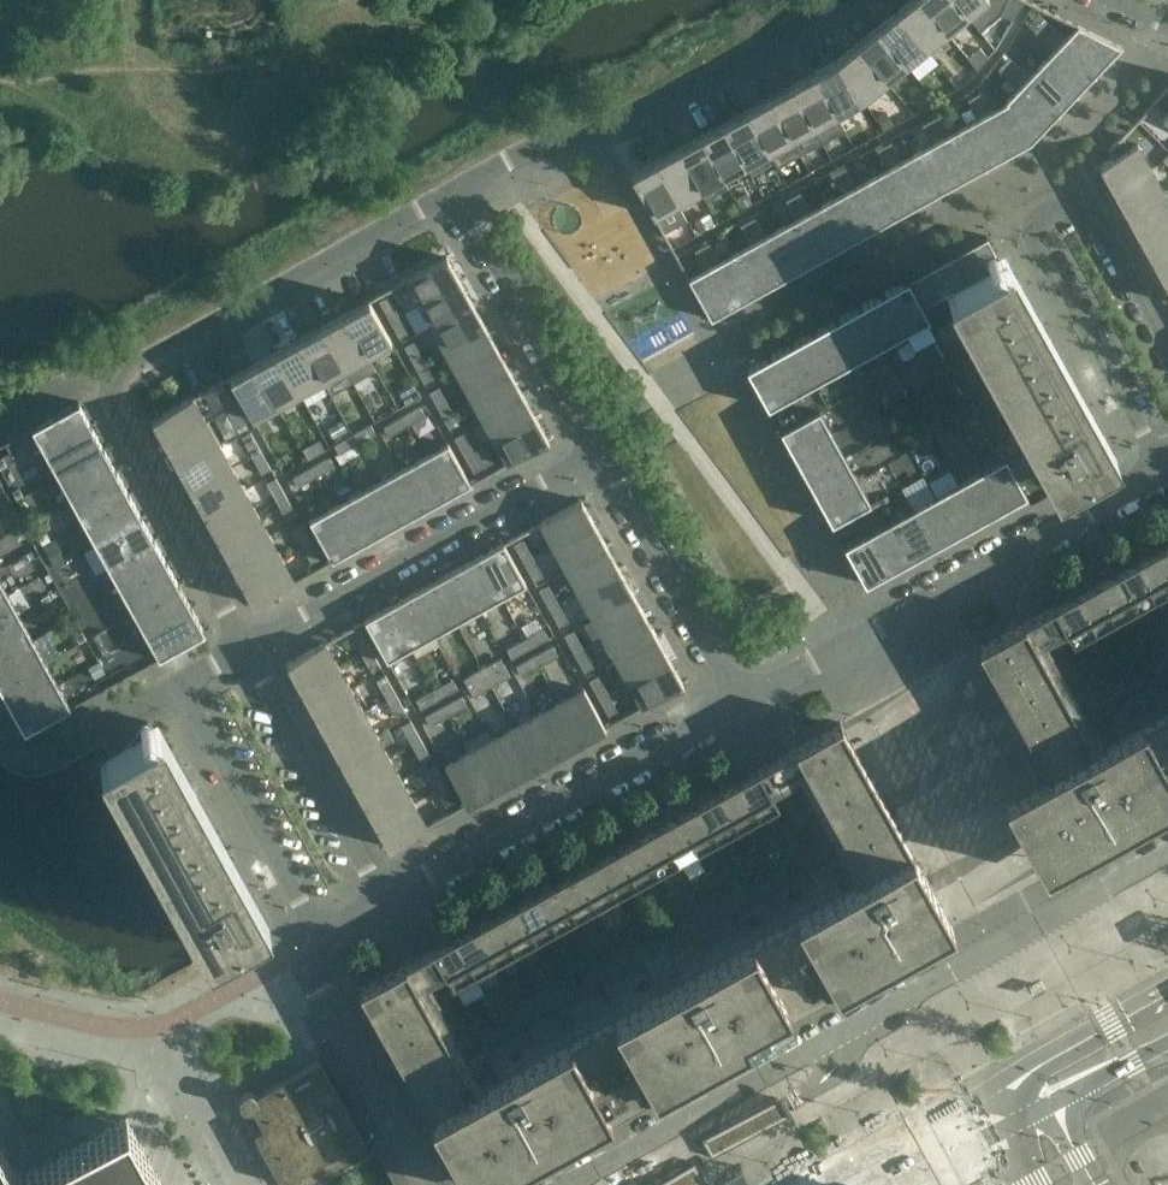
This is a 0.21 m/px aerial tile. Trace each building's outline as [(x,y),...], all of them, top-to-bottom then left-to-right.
[(923,0),(911,0),(898,11),(927,47),(948,31),(923,0)] [(956,0),(923,0),(948,31),(968,14),(956,0)] [(968,14),(986,0),(956,0),(968,14)] [(927,47),(898,11),(877,27),(907,64),(927,47)] [(1093,76),(1118,50),(1121,47),(1078,25),(1065,38),(1046,19),(1040,25),(1060,44),(1093,76)] [(1093,76),(1060,44),(1040,25),(1034,31),(1054,50),(1041,63),(1075,95),(1093,76)] [(907,64),(877,27),(857,44),(886,80),(907,64)] [(886,80),(857,44),(837,60),(859,101),(863,99),(886,80)] [(1075,95),(1041,63),(1029,76),(1010,57),(1004,63),(1024,82),(1057,114),(1075,95)] [(859,101),(837,60),(814,73),(837,114),(859,101)] [(1057,114),(1024,82),(1004,63),(998,69),(1018,88),(1007,99),(1031,142),(1057,114)] [(837,114),(814,73),(791,85),(814,127),(837,114)] [(814,127),(791,85),(768,98),(791,139),(814,127)] [(1152,104),(1153,105),(1166,112),(1163,119),(1167,122),(1167,87),(1152,104)] [(1031,142),(1007,99),(1006,100),(1007,102),(991,111),(981,92),(974,96),(984,115),(1006,155),(1031,142)] [(1006,155),(984,115),(974,96),(966,100),(977,119),(961,127),(984,168),(1006,155)] [(791,139),(768,98),(745,111),(768,152),(791,139)] [(768,152),(745,111),(723,123),(746,164),(768,152)] [(984,168),(961,127),(946,136),(936,117),(928,121),(939,140),(961,181),(984,168)] [(961,181),(939,140),(928,121),(921,125),(931,144),(916,152),(939,193),(961,181)] [(746,164),(723,123),(700,136),(723,177),(746,164)] [(1130,148),(1122,135),(1109,150),(1113,157),(1099,165),(1112,188),(1150,167),(1138,144),(1130,148)] [(723,177),(700,136),(677,148),(700,190),(723,177)] [(939,193),(916,152),(901,161),(890,142),(883,147),(893,165),(916,206),(939,193)] [(916,206),(893,165),(883,147),(876,151),(886,169),(871,177),(893,218),(916,206)] [(700,190),(677,148),(655,161),(678,202),(700,190)] [(678,202),(655,161),(631,174),(654,216),(678,202)] [(1163,190),(1150,167),(1112,188),(1125,211),(1163,190)] [(893,218),(871,177),(855,186),(845,168),(838,172),(848,190),(871,231),(893,218)] [(871,231),(848,190),(838,172),(831,176),(841,194),(825,202),(848,243),(871,231)] [(1163,190),(1125,211),(1138,235),(1167,218),(1167,199),(1163,190)] [(848,243),(825,202),(810,211),(800,193),(793,197),(803,215),(825,256),(848,243)] [(825,256),(803,215),(793,197),(785,201),(796,219),(780,227),(803,268),(825,256)] [(803,268),(780,227),(765,236),(755,218),(747,222),(758,240),(780,281),(803,268)] [(1138,235),(1150,258),(1167,248),(1167,218),(1138,235)] [(780,281),(758,240),(747,222),(740,226),(750,244),(735,252),(758,293),(780,281)] [(951,287),(1000,260),(987,236),(937,263),(951,287)] [(758,293),(735,252),(720,261),(709,243),(702,247),(712,265),(735,306),(758,293)] [(735,306),(712,265),(702,247),(695,251),(705,269),(688,278),(711,319),(735,306)] [(1150,258),(1163,281),(1167,278),(1167,248),(1150,258)] [(460,281),(447,257),(406,280),(419,304),(460,281)] [(1116,454),(1006,257),(1000,260),(951,287),(959,301),(1060,486),(1110,458),(1109,458),(1116,454)] [(959,301),(951,287),(937,263),(908,279),(929,318),(959,301)] [(929,318),(908,279),(885,292),(906,331),(929,318)] [(473,304),(460,281),(419,304),(432,327),(473,304)] [(906,331),(885,292),(862,305),(883,343),(906,331)] [(388,296),(379,301),(389,320),(399,314),(388,296)] [(391,341),(369,300),(345,313),(368,354),(391,341)] [(444,349),(485,326),(473,304),(432,327),(444,349)] [(883,343),(862,305),(839,317),(860,356),(883,343)] [(368,354),(345,313),(322,326),(345,367),(368,354)] [(409,333),(399,314),(389,320),(400,338),(409,333)] [(860,356),(839,317),(815,330),(837,369),(860,356)] [(345,367),(322,326),(299,338),(322,380),(345,367)] [(457,372),(498,349),(485,326),(444,349),(457,372)] [(837,369),(815,330),(792,343),(814,382),(837,369)] [(918,343),(925,366),(948,359),(941,337),(918,343)] [(322,380),(299,338),(276,351),(299,392),(322,380)] [(414,341),(404,347),(415,365),(424,360),(414,341)] [(814,382),(792,343),(769,356),(791,394),(806,386),(814,382)] [(469,394),(510,372),(498,349),(457,372),(469,394)] [(299,392),(276,351),(253,364),(276,405),(299,392)] [(791,394),(769,356),(746,368),(768,407),(791,394)] [(434,378),(424,360),(415,365),(425,384),(434,378)] [(276,405),(253,364),(230,377),(253,418),(276,405)] [(482,417),(523,394),(510,372),(469,394),(482,417)] [(236,405),(225,386),(216,391),(226,410),(236,405)] [(823,415),(806,386),(791,394),(768,407),(784,437),(823,415)] [(439,387),(430,392),(440,411),(449,405),(439,387)] [(494,440),(535,417),(523,394),(482,417),(494,440)] [(206,421),(193,397),(152,420),(165,444),(206,421)] [(45,451),(91,426),(78,402),(32,427),(45,451)] [(246,423),(236,405),(226,410),(237,429),(246,423)] [(459,424),(449,405),(440,411),(450,429),(459,424)] [(426,416),(421,407),(402,417),(407,426),(426,416)] [(795,456),(833,435),(823,415),(784,437),(795,456)] [(389,436),(407,426),(402,417),(384,427),(389,436)] [(549,441),(535,417),(494,440),(507,464),(549,441)] [(219,444),(206,421),(165,444),(178,467),(219,444)] [(940,432),(954,451),(970,440),(956,421),(940,432)] [(376,433),(371,424),(353,434),(358,444),(376,433)] [(58,474),(104,448),(91,426),(45,451),(58,474)] [(58,474),(45,451),(32,427),(0,445),(0,473),(115,681),(159,657),(58,474)] [(261,450),(251,432),(241,437),(252,455),(261,450)] [(464,432),(455,437),(465,456),(474,451),(464,432)] [(339,454),(358,444),(353,434),(334,445),(339,454)] [(806,476),(844,455),(833,435),(795,456),(806,476)] [(471,484),(448,443),(424,457),(447,497),(471,484)] [(191,490),(232,467),(219,444),(178,467),(191,490)] [(70,497),(116,471),(104,448),(58,474),(70,497)] [(271,469),(261,450),(252,455),(262,474),(271,469)] [(484,469),(474,451),(465,456),(475,475),(484,469)] [(817,496),(855,474),(844,455),(806,476),(817,496)] [(1027,494),(1005,456),(982,468),(1004,507),(1027,494)] [(335,466),(330,457),(311,467),(316,477),(335,466)] [(447,497),(424,457),(401,469),(424,510),(447,497)] [(203,512),(244,489),(232,467),(191,490),(203,512)] [(298,487),(316,477),(311,467),(293,478),(298,487)] [(1004,507),(982,468),(959,481),(980,520),(1004,507)] [(424,510),(401,469),(379,482),(401,522),(424,510)] [(83,520),(129,494),(116,471),(70,497),(83,520)] [(0,473),(0,577),(8,591),(20,613),(33,636),(45,659),(58,681),(71,705),(115,681),(0,473)] [(827,515),(866,494),(855,474),(817,496),(827,515)] [(286,496),(276,477),(267,482),(277,501),(286,496)] [(980,520),(959,481),(936,494),(957,533),(980,520)] [(401,522),(379,482),(356,494),(379,535),(401,522)] [(216,535),(257,512),(244,489),(203,512),(216,535)] [(96,542),(142,517),(129,494),(83,520),(96,542)] [(379,535),(356,494),(333,507),(356,548),(379,535)] [(882,524),(866,494),(827,515),(844,545),(867,532),(882,524)] [(957,533),(936,494),(913,507),(934,545),(957,533)] [(296,514),(286,496),(277,501),(287,519),(296,514)] [(595,524),(581,500),(540,523),(553,547),(595,524)] [(356,548),(333,507),(309,520),(332,561),(356,548)] [(934,545),(913,507),(890,519),(911,558),(934,545)] [(228,558),(269,535),(257,512),(216,535),(228,558)] [(108,565),(154,539),(142,517),(96,542),(108,565)] [(890,519),(882,524),(867,532),(888,571),(911,558),(890,519)] [(311,541),(301,523),(292,528),(302,546),(311,541)] [(566,569),(607,546),(595,524),(553,547),(566,569)] [(888,571),(867,532),(844,545),(865,584),(888,571)] [(241,580),(282,557),(269,535),(228,558),(241,580)] [(1158,541),(1160,546),(1154,549),(1167,573),(1167,535),(1158,541)] [(121,587),(167,562),(154,539),(108,565),(121,587)] [(523,539),(514,544),(524,563),(533,558),(523,539)] [(322,560),(311,541),(302,546),(312,565),(322,560)] [(526,584),(503,543),(479,556),(502,597),(526,584)] [(1154,549),(1151,544),(1137,552),(1140,557),(1134,560),(1155,597),(1167,590),(1167,573),(1154,549)] [(578,592),(620,569),(607,546),(566,569),(578,592)] [(1155,597),(1134,560),(1131,555),(1117,563),(1120,568),(1114,571),(1135,608),(1155,597)] [(502,597),(479,556),(457,569),(479,610),(502,597)] [(295,581),(282,557),(241,580),(254,604),(295,581)] [(544,576),(533,558),(524,563),(534,581),(544,576)] [(133,610),(179,584),(167,562),(121,587),(133,610)] [(1135,608),(1114,571),(1113,571),(1111,566),(1097,574),(1100,579),(1094,582),(1114,619),(1135,608)] [(479,610),(457,569),(434,581),(457,622),(479,610)] [(591,614),(632,592),(620,569),(578,592),(591,614)] [(1114,619),(1094,582),(1093,583),(1090,578),(1077,585),(1080,590),(1074,593),(1094,631),(1114,619)] [(457,622),(434,581),(411,594),(434,635),(457,622)] [(146,633),(192,607),(179,584),(133,610),(146,633)] [(548,585),(539,590),(549,608),(559,603),(548,585)] [(1094,631),(1074,593),(1073,594),(1070,589),(1057,596),(1059,601),(1052,605),(1073,643),(1094,631)] [(20,613),(8,591),(0,595),(0,624),(20,613)] [(604,637),(645,614),(632,592),(591,614),(604,637)] [(434,635),(411,594),(389,607),(411,647),(434,635)] [(569,622),(559,603),(549,608),(560,627),(569,622)] [(159,657),(205,631),(192,607),(146,633),(159,657)] [(411,647),(389,607),(365,620),(387,661),(411,647)] [(33,636),(20,613),(0,624),(0,654),(33,636)] [(616,660),(657,637),(645,614),(604,637),(616,660)] [(1096,752),(1094,750),(1023,621),(977,647),(1048,775),(1096,752)] [(1151,625),(1145,628),(1140,631),(1146,642),(1157,635),(1151,625)] [(370,648),(360,629),(351,634),(361,653),(370,648)] [(544,629),(525,639),(530,648),(549,638),(544,629)] [(574,630),(564,635),(575,654),(584,649),(574,630)] [(1151,653),(1163,646),(1157,635),(1146,642),(1151,653)] [(45,659),(33,636),(0,654),(0,684),(45,659)] [(629,683),(670,659),(657,637),(616,660),(606,666),(619,688),(629,683)] [(512,658),(530,648),(525,639),(507,649),(512,658)] [(339,666),(325,642),(287,663),(300,687),(339,666)] [(558,655),(553,646),(535,656),(540,665),(558,655)] [(1111,647),(1105,650),(1099,653),(1105,664),(1117,658),(1111,647)] [(381,666),(370,648),(361,653),(371,672),(381,666)] [(594,667),(584,649),(575,654),(585,672),(594,667)] [(521,675),(540,665),(535,656),(516,666),(521,675)] [(501,658),(482,668),(487,677),(506,667),(501,658)] [(1111,675),(1123,668),(1117,658),(1105,664),(1111,675)] [(58,681),(45,659),(0,684),(0,686),(11,707),(58,681)] [(683,684),(670,659),(629,683),(642,707),(683,684)] [(351,689),(339,666),(300,687),(313,710),(351,689)] [(511,676),(508,671),(506,667),(487,677),(492,686),(511,676)] [(469,687),(487,677),(482,668),(464,679),(469,687)] [(396,693),(385,675),(376,680),(386,698),(396,693)] [(599,675),(589,681),(600,699),(609,694),(599,675)] [(474,696),(492,686),(487,677),(469,687),(474,696)] [(453,679),(434,689),(440,698),(458,688),(453,679)] [(25,731),(71,705),(58,681),(11,707),(25,731)] [(364,711),(351,689),(313,710),(325,733),(364,711)] [(421,709),(440,698),(434,689),(416,699),(421,709)] [(605,727),(584,689),(560,702),(581,740),(605,727)] [(406,712),(396,693),(386,698),(397,717),(406,712)] [(619,712),(609,694),(600,699),(610,718),(619,712)] [(467,705),(462,696),(444,706),(449,715),(467,705)] [(581,740),(560,702),(537,714),(559,753),(581,740)] [(430,726),(449,715),(444,706),(425,716),(430,726)] [(376,734),(364,711),(325,733),(338,755),(376,734)] [(1163,712),(1094,750),(1096,752),(1048,775),(1003,800),(1015,822),(1034,857),(1044,875),(1167,807),(1167,721),(1163,712)] [(559,753),(537,714),(515,727),(536,766),(559,753)] [(421,739),(411,720),(401,725),(412,744),(421,739)] [(263,926),(209,827),(152,725),(151,723),(150,722),(148,721),(147,721),(145,721),(143,721),(141,722),(105,757),(214,954),(263,926)] [(771,761),(758,768),(771,792),(784,785),(807,772),(865,877),(867,879),(911,854),(912,855),(913,854),(891,815),(882,798),(846,732),(840,722),(794,748),(771,761)] [(536,766),(515,727),(492,740),(514,778),(536,766)] [(389,757),(376,734),(338,755),(350,778),(389,757)] [(431,757),(421,739),(412,744),(422,762),(431,757)] [(514,778),(492,740),(469,752),(491,791),(514,778)] [(491,791),(469,752),(445,765),(467,804),(491,791)] [(401,779),(389,757),(350,778),(363,801),(401,779)] [(757,817),(779,805),(771,792),(758,768),(756,769),(753,764),(740,771),(742,776),(736,780),(757,817)] [(446,784),(436,766),(426,771),(437,789),(446,784)] [(757,817),(736,780),(733,775),(719,782),(722,788),(716,791),(737,828),(757,817)] [(414,802),(401,779),(363,801),(375,823),(414,802)] [(456,803),(446,784),(437,789),(447,808),(456,803)] [(737,828),(716,791),(713,786),(699,794),(702,799),(696,802),(717,839),(737,828)] [(717,839),(696,802),(695,802),(693,797),(679,805),(682,810),(676,813),(696,850),(717,839)] [(427,826),(414,802),(375,823),(389,847),(427,826)] [(696,850),(676,813),(675,813),(672,808),(659,816),(661,821),(656,824),(676,862),(696,850)] [(676,862),(656,824),(655,825),(652,820),(639,827),(641,832),(635,836),(656,873),(676,862)] [(801,846),(789,825),(781,829),(793,851),(801,846)] [(656,873),(635,836),(632,831),(618,838),(621,843),(615,847),(636,884),(656,873)] [(636,884),(615,847),(612,842),(598,849),(601,854),(595,858),(615,895),(636,884)] [(760,855),(754,844),(742,851),(748,861),(760,855)] [(615,895),(595,858),(594,858),(591,853),(577,861),(580,866),(574,869),(595,906),(615,895)] [(953,926),(949,919),(913,854),(912,855),(911,854),(867,879),(865,877),(774,927),(815,1002),(953,926)] [(766,866),(760,855),(748,861),(754,872),(766,866)] [(595,906),(574,869),(574,870),(571,865),(557,872),(560,877),(554,880),(575,918),(595,906)] [(719,877),(713,867),(702,873),(708,884),(719,877)] [(575,918),(554,880),(553,881),(550,876),(537,883),(540,888),(534,892),(554,929),(575,918)] [(725,888),(719,877),(708,884),(714,895),(725,888)] [(554,929),(534,892),(533,892),(530,887),(517,894),(519,899),(514,903),(534,940),(554,929)] [(679,900),(673,889),(661,895),(667,906),(679,900)] [(534,940),(514,903),(513,903),(510,898),(497,906),(499,911),(493,914),(514,951),(534,940)] [(685,910),(679,900),(667,906),(673,917),(685,910)] [(514,951),(493,914),(490,909),(476,917),(479,922),(473,925),(494,962),(514,951)] [(638,922),(632,911),(621,918),(627,929),(638,922)] [(494,962),(473,925),(472,925),(470,920),(456,928),(459,933),(453,936),(473,973),(494,962)] [(644,933),(638,922),(627,929),(632,939),(644,933)] [(632,1103),(815,1002),(774,927),(590,1028),(632,1103)] [(473,973),(453,936),(452,937),(449,931),(436,939),(439,944),(431,948),(452,985),(473,973)] [(598,945),(592,934),(580,941),(586,951),(598,945)] [(604,955),(598,945),(586,951),(592,962),(604,955)] [(405,963),(359,988),(365,999),(366,1002),(377,1020),(378,1023),(388,1042),(390,1045),(400,1063),(402,1066),(412,1085),(414,1088),(424,1106),(426,1109),(432,1120),(433,1119),(433,1118),(477,1094),(476,1092),(418,986),(432,979),(444,972),(442,968),(432,950),(431,948),(419,955),(405,963)] [(557,967),(551,956),(539,963),(545,974),(557,967)] [(563,978),(557,967),(545,974),(551,984),(563,978)] [(517,989),(511,979),(499,985),(505,996),(517,989)] [(523,1000),(517,989),(505,996),(511,1007),(523,1000)] [(484,1022),(472,1000),(464,1005),(476,1026),(484,1022)] [(632,1103),(590,1028),(476,1092),(477,1094),(433,1118),(433,1119),(432,1120),(468,1184),(484,1184),(632,1103)] [(319,1060),(256,1095),(255,1094),(254,1093),(252,1092),(249,1091),(247,1091),(245,1092),(243,1094),(241,1095),(241,1096),(240,1097),(240,1099),(240,1100),(240,1101),(240,1102),(240,1103),(241,1105),(242,1106),(243,1107),(246,1108),(248,1109),(250,1109),(252,1108),(263,1129),(254,1134),(282,1184),(286,1181),(289,1184),(312,1184),(370,1153),(319,1060)] [(126,1116),(17,1176),(0,1144),(0,1184),(165,1184),(126,1116)] [(1157,1183),(1160,1182),(1164,1180),(1167,1179),(1167,1133),(1165,1134),(1161,1135),(1156,1137),(1152,1139),(1148,1141),(1144,1143),(1141,1146),(1138,1148),(1122,1121),(1107,1129),(1087,1140),(1076,1146),(1060,1155),(1046,1163),(1033,1170),(1014,1180),(1006,1184),(1158,1184),(1157,1183)] [(717,1180),(720,1184),(751,1184),(752,1184),(742,1167),(717,1180)]
